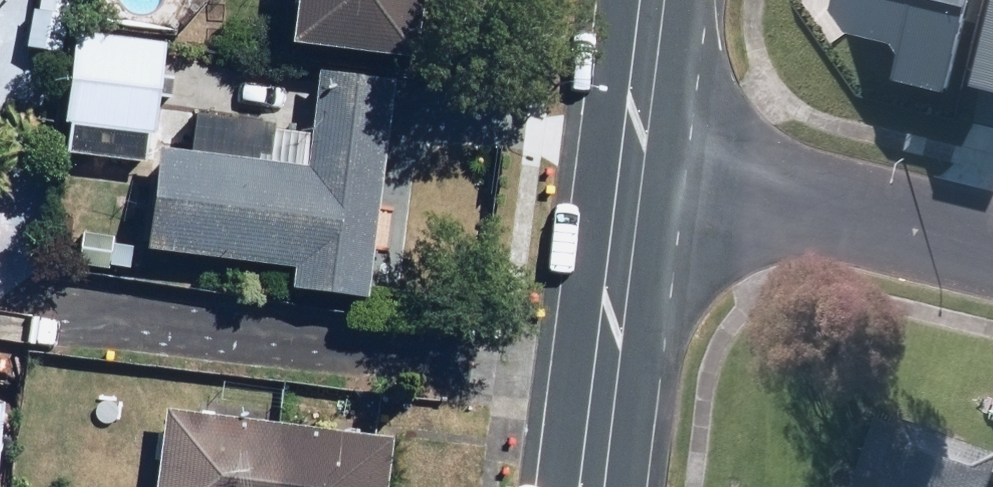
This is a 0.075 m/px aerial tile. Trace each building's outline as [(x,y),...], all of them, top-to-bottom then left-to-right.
[(76,0),(74,0),(35,0),(27,46),(67,53),(76,0)] [(290,43),(422,54),(426,0),(294,0),(290,43)] [(846,34),(901,48),(893,77),(943,89),(965,0),(830,0),(828,8),(846,34)] [(970,82),(992,88),(992,0),(970,82)] [(162,34),(76,30),(69,153),(155,158),(162,34)] [(373,296),(396,78),(325,70),(323,91),(255,84),(252,110),(196,104),(192,142),(165,139),(153,253),(301,269),(299,288),(373,296)] [(169,406),(159,486),(390,486),(396,435),(169,406)] [(877,486),(991,486),(992,482),(992,444),(901,414),(877,486)]
